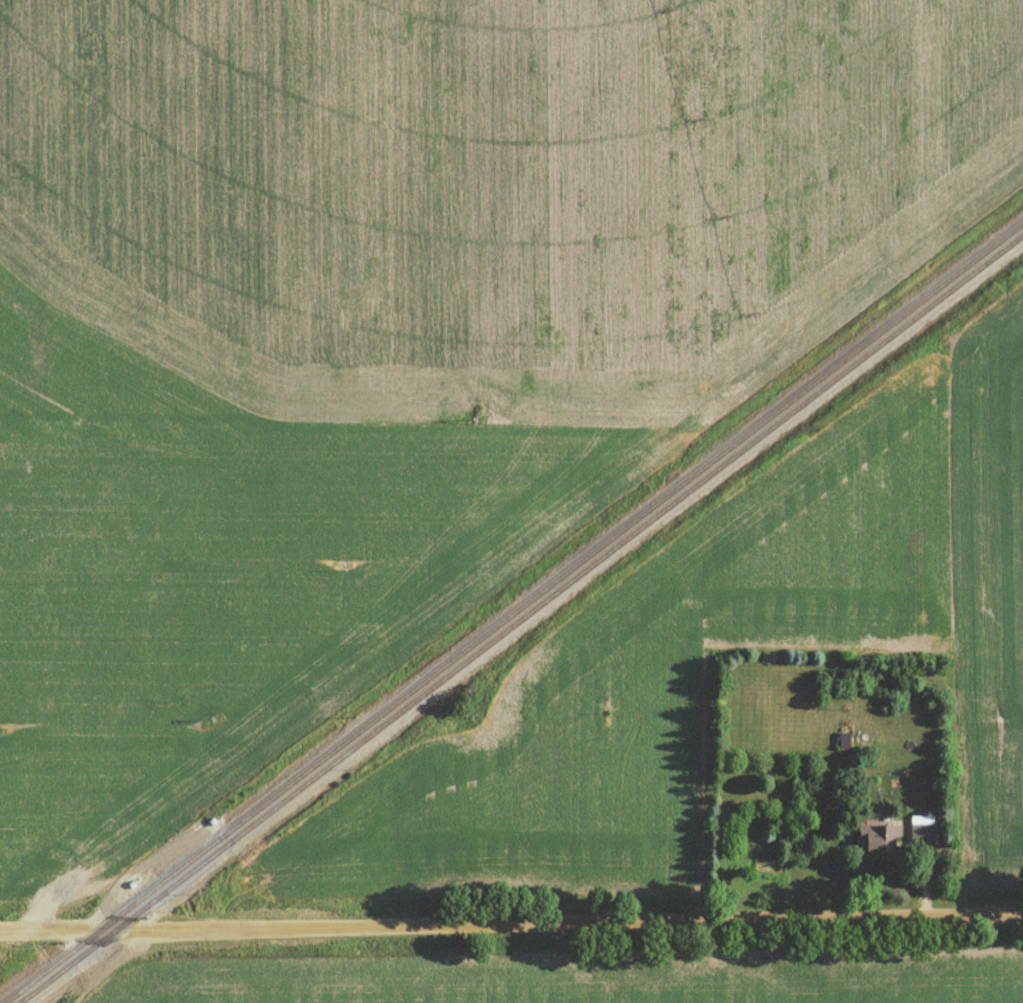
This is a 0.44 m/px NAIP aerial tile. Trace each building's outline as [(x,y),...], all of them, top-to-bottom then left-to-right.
[(840,752),(848,752),(848,738),(840,738),(840,752)] [(910,847),(934,847),(934,828),(910,828),(910,847)] [(899,829),(858,829),(858,858),(899,858),(899,829)]
